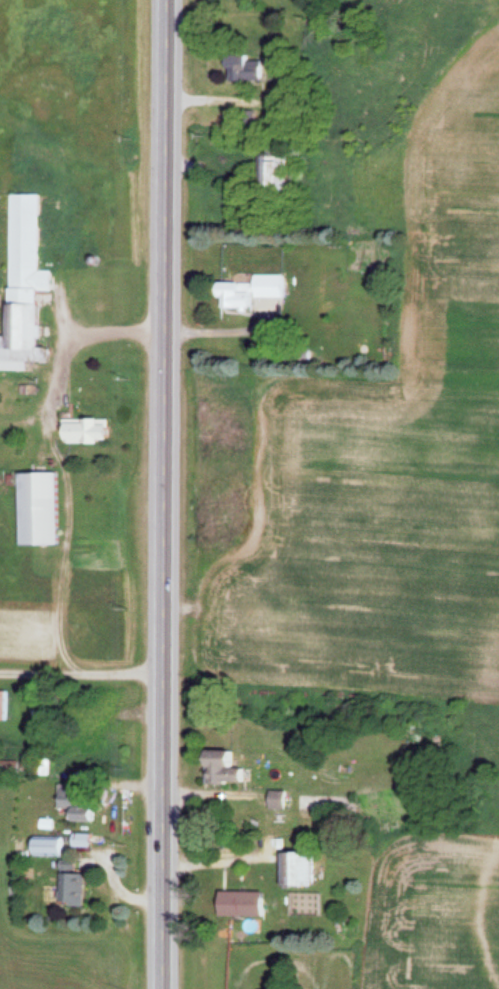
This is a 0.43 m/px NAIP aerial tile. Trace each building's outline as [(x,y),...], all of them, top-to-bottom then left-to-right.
[(259,56),(224,56),(224,82),(259,82),(259,56)] [(283,194),(283,164),(277,165),(277,150),(259,150),(259,194),(283,194)] [(8,194),(6,336),(0,336),(0,370),(24,370),(24,361),(45,361),(46,347),(35,346),(36,290),(49,290),(49,270),(37,270),(37,195),(8,194)] [(251,283),(217,283),(217,310),(282,309),(281,276),(251,276),(251,283)] [(60,419),(60,443),(106,443),(106,419),(60,419)] [(54,473),(17,473),(17,545),(54,545),(54,473)] [(203,783),(240,782),(239,767),(231,767),(231,750),(202,751),(203,783)] [(41,774),(49,774),(49,752),(41,752),(41,774)] [(268,808),(284,808),(284,790),(268,790),(268,808)] [(89,847),(89,834),(72,834),(72,847),(89,847)] [(63,837),(31,837),(31,856),(63,856),(63,837)] [(278,887),(310,887),(310,852),(278,852),(278,887)] [(82,906),(82,874),(59,874),(59,906),(82,906)] [(261,917),(261,892),(216,892),(216,917),(261,917)]
